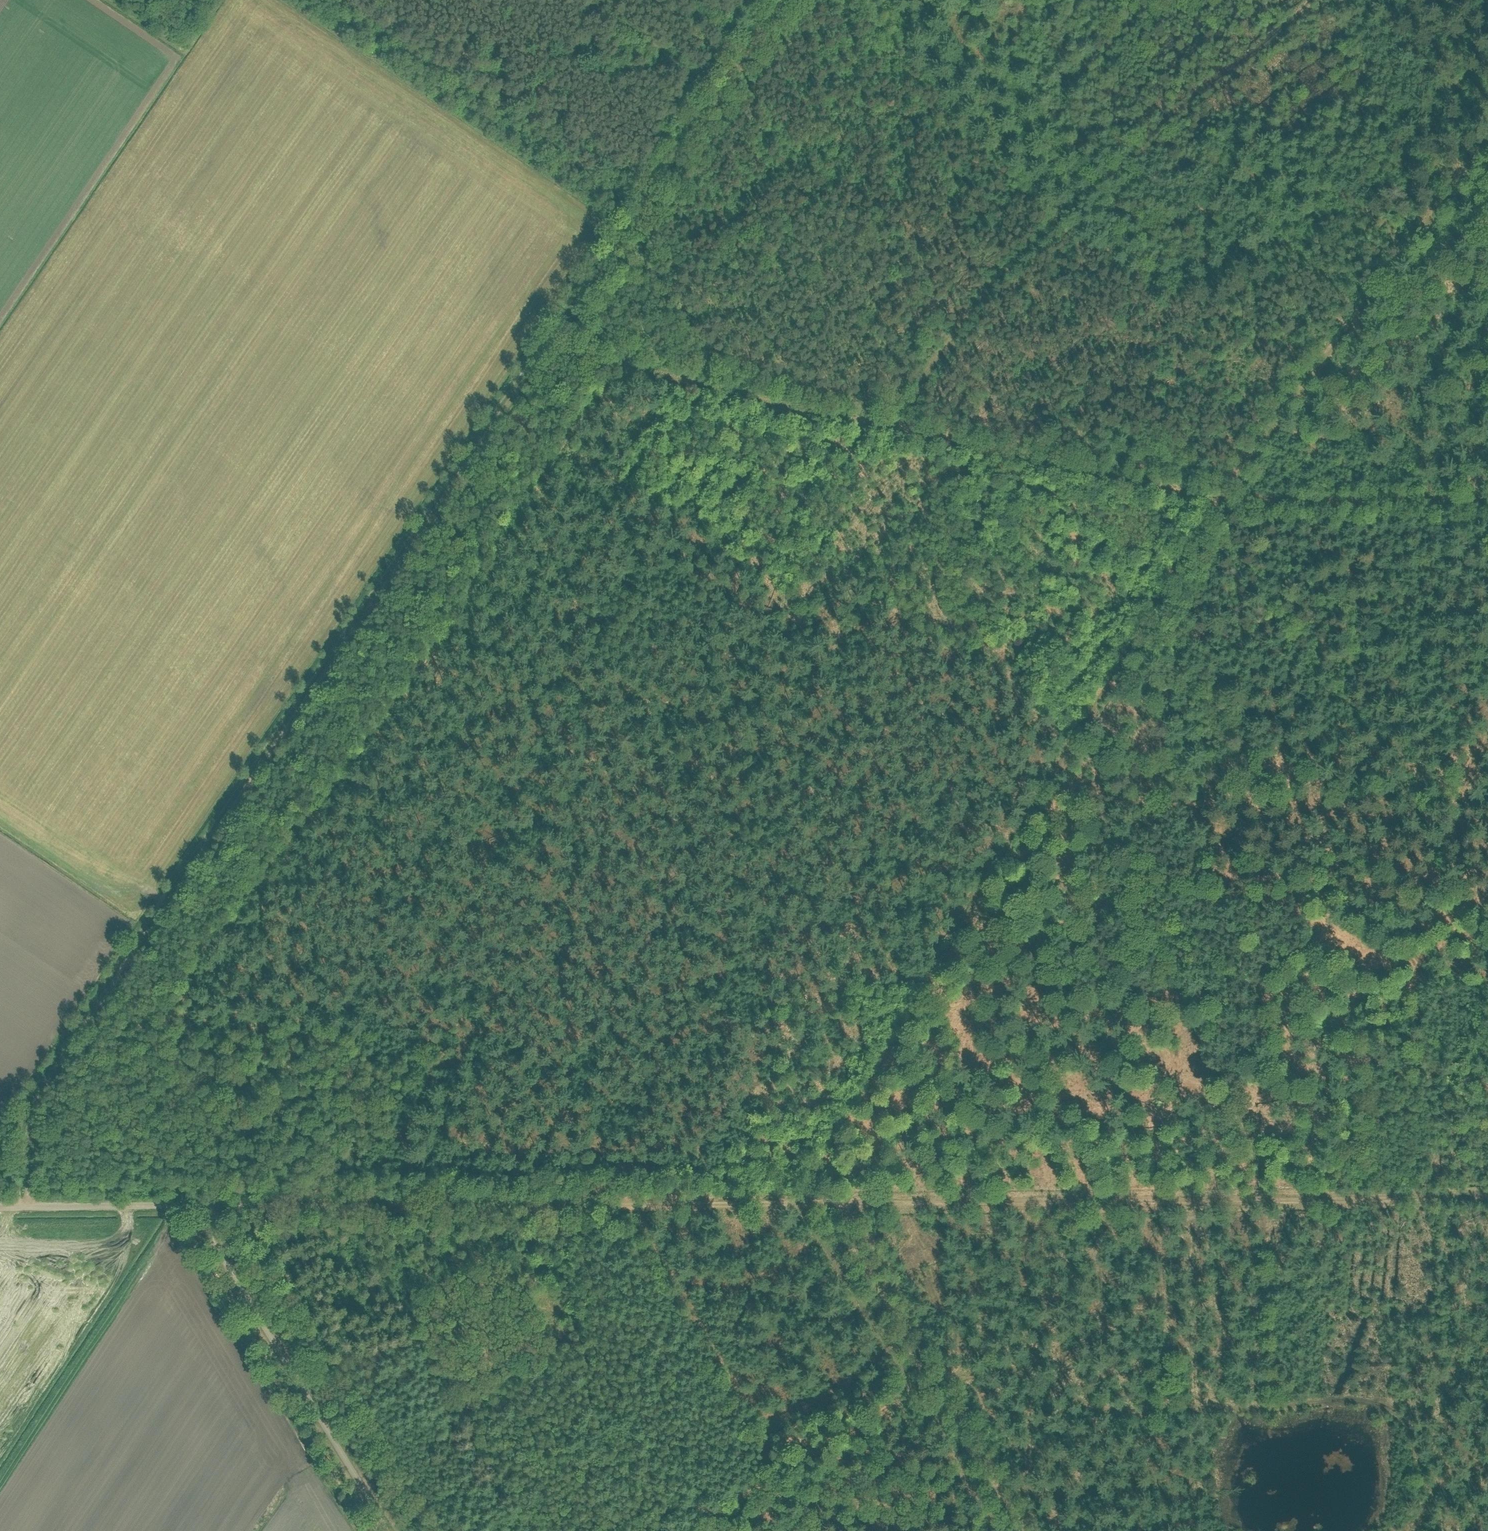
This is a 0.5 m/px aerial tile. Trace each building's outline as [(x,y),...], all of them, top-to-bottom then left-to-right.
[(186,1046),(188,1039),(178,1036),(176,1043),(186,1046)] [(903,1128),(893,1135),(897,1141),(908,1135),(903,1128)] [(234,1191),(235,1202),(252,1202),(251,1190),(234,1191)]
